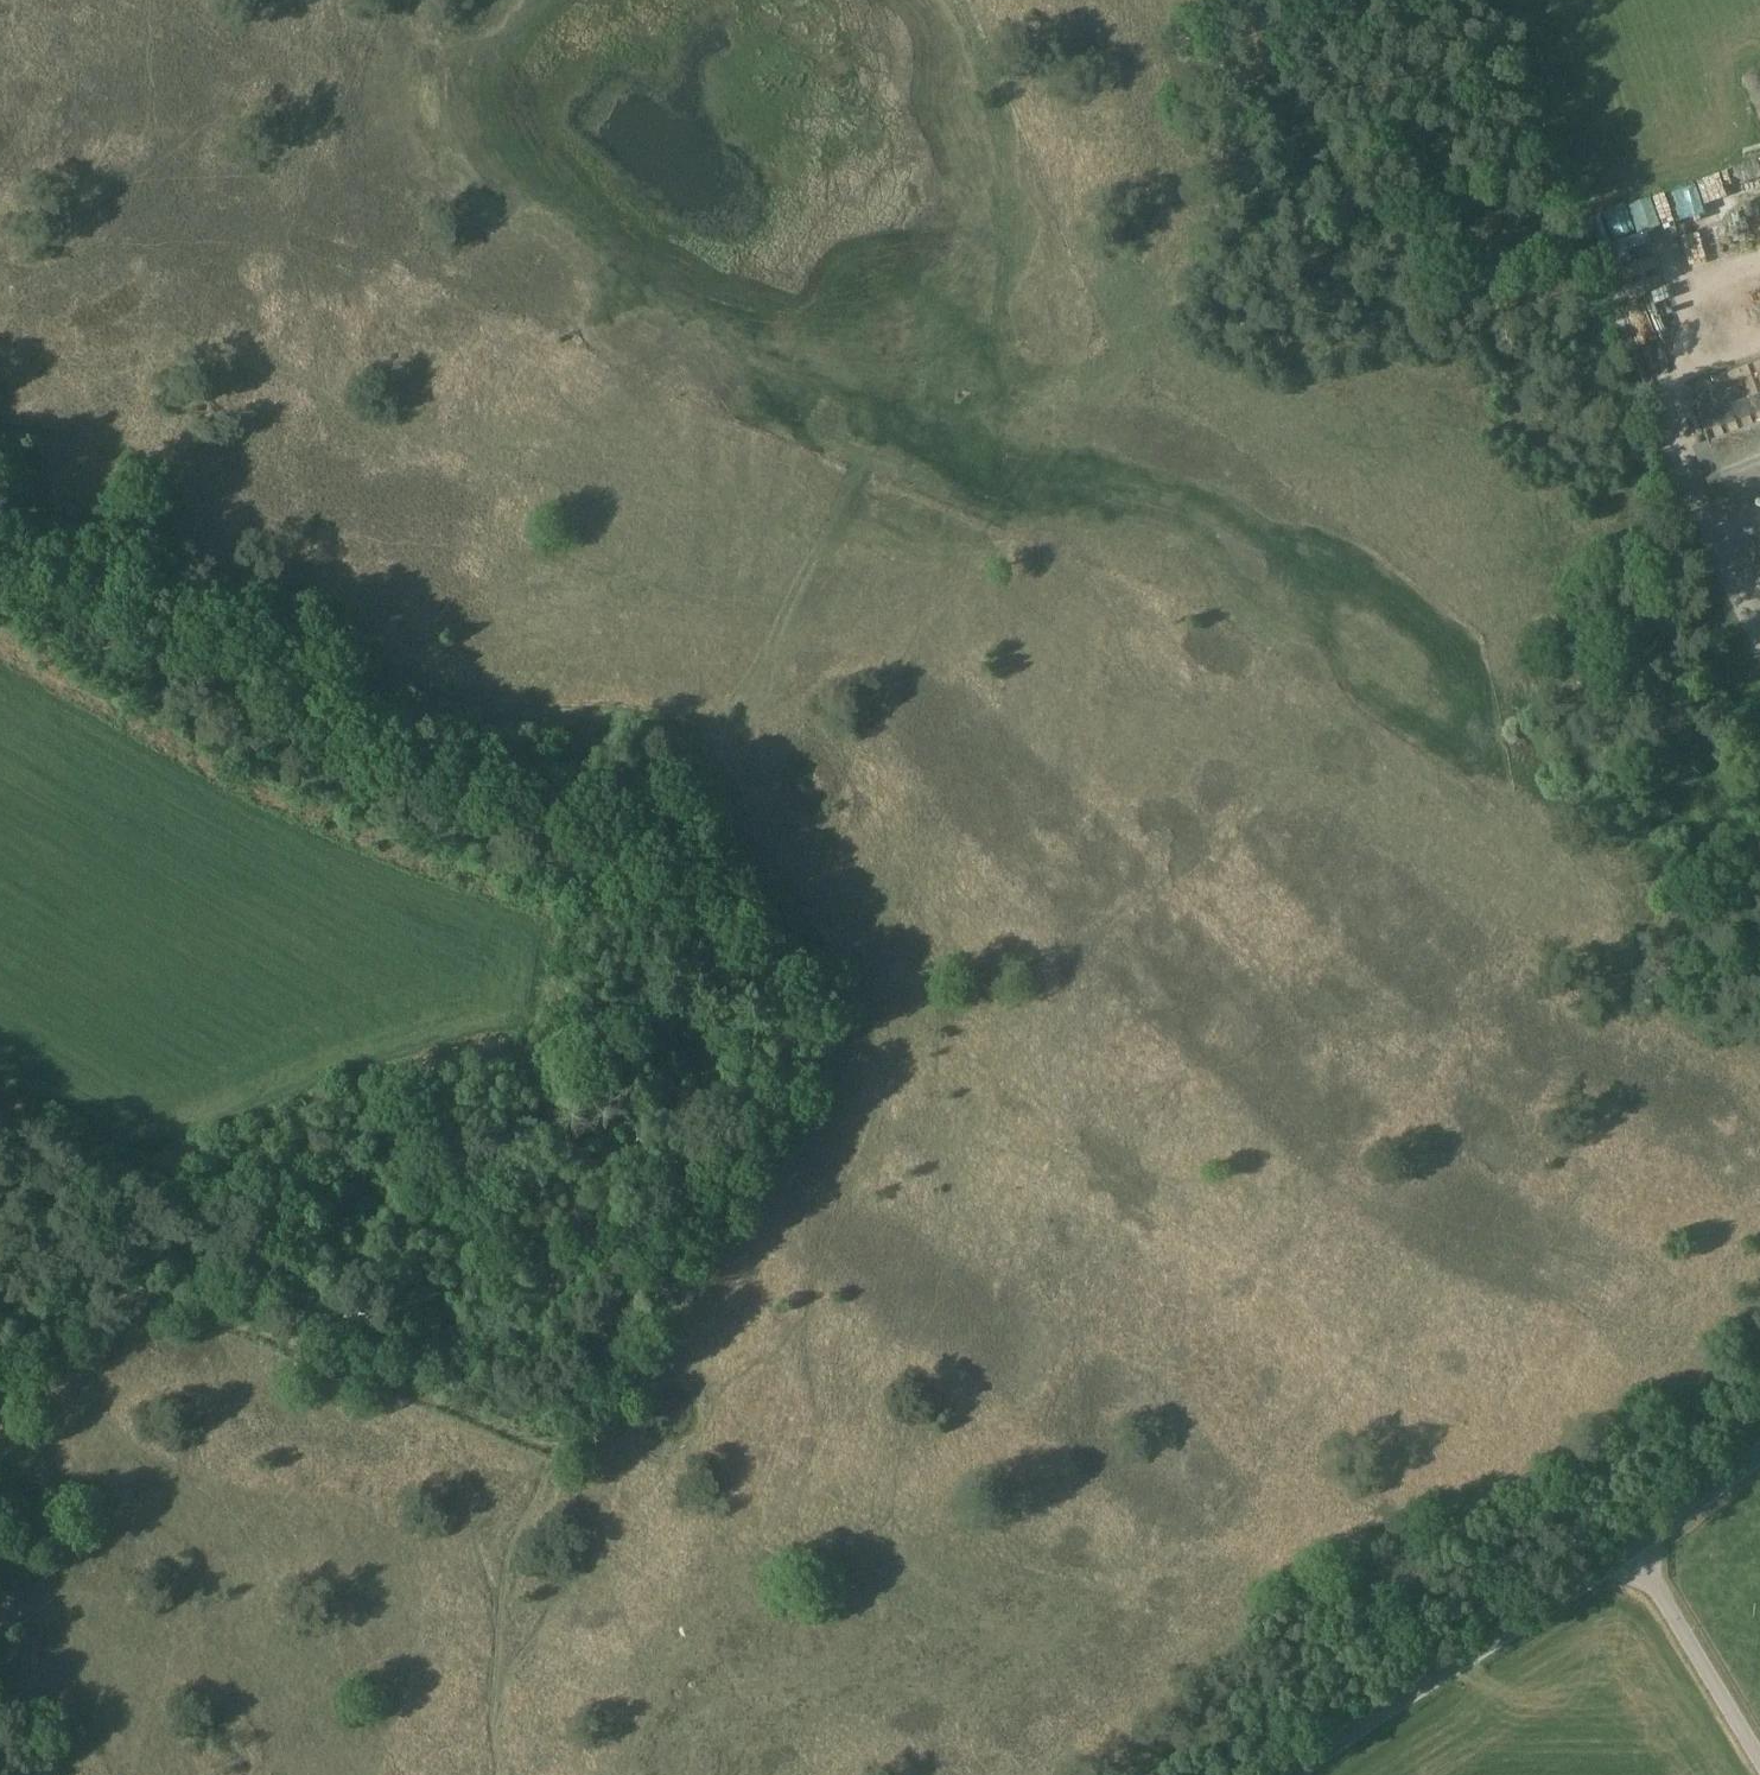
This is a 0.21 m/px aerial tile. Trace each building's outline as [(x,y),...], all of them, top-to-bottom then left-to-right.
[(1759,190),(1759,158),(1701,177),(1711,206),(1759,190)] [(1610,206),(1615,242),(1632,239),(1627,203),(1610,206)] [(1697,281),(1674,289),(1684,315),(1699,309),(1696,300),(1703,298),(1697,281)] [(1655,337),(1643,341),(1653,369),(1665,365),(1655,337)] [(1707,441),(1708,444),(1721,475),(1733,508),(1759,498),(1759,422),(1707,441)] [(1721,475),(1708,444),(1693,449),(1705,481),(1721,475)] [(1721,475),(1705,481),(1716,507),(1724,512),(1733,508),(1721,475)] [(1749,546),(1759,573),(1759,542),(1749,546)]
